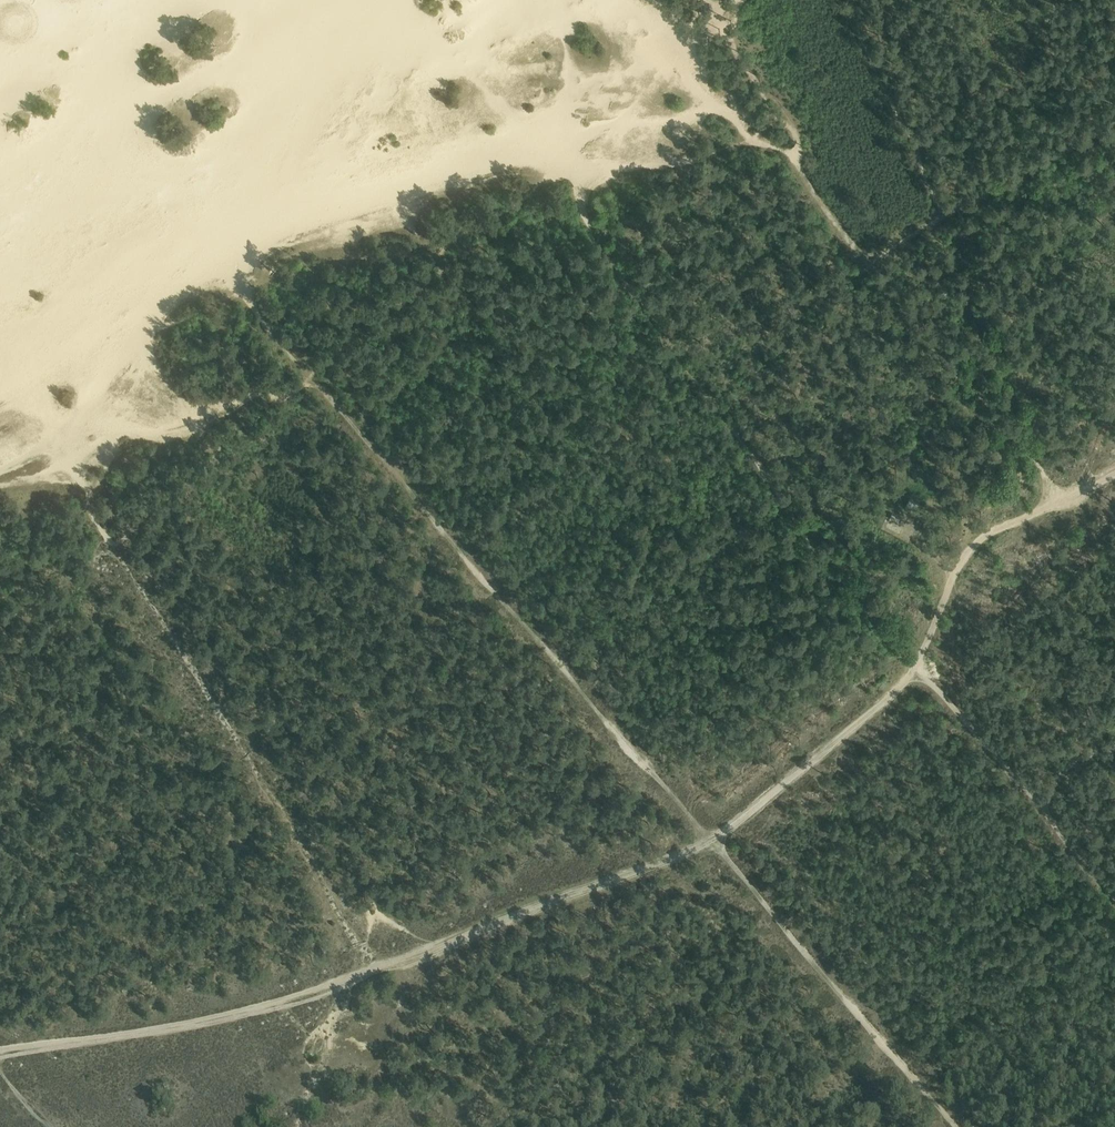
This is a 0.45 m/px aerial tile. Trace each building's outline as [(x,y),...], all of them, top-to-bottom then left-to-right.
[(892,513),(890,518),(899,523),(902,518),(892,513)]
